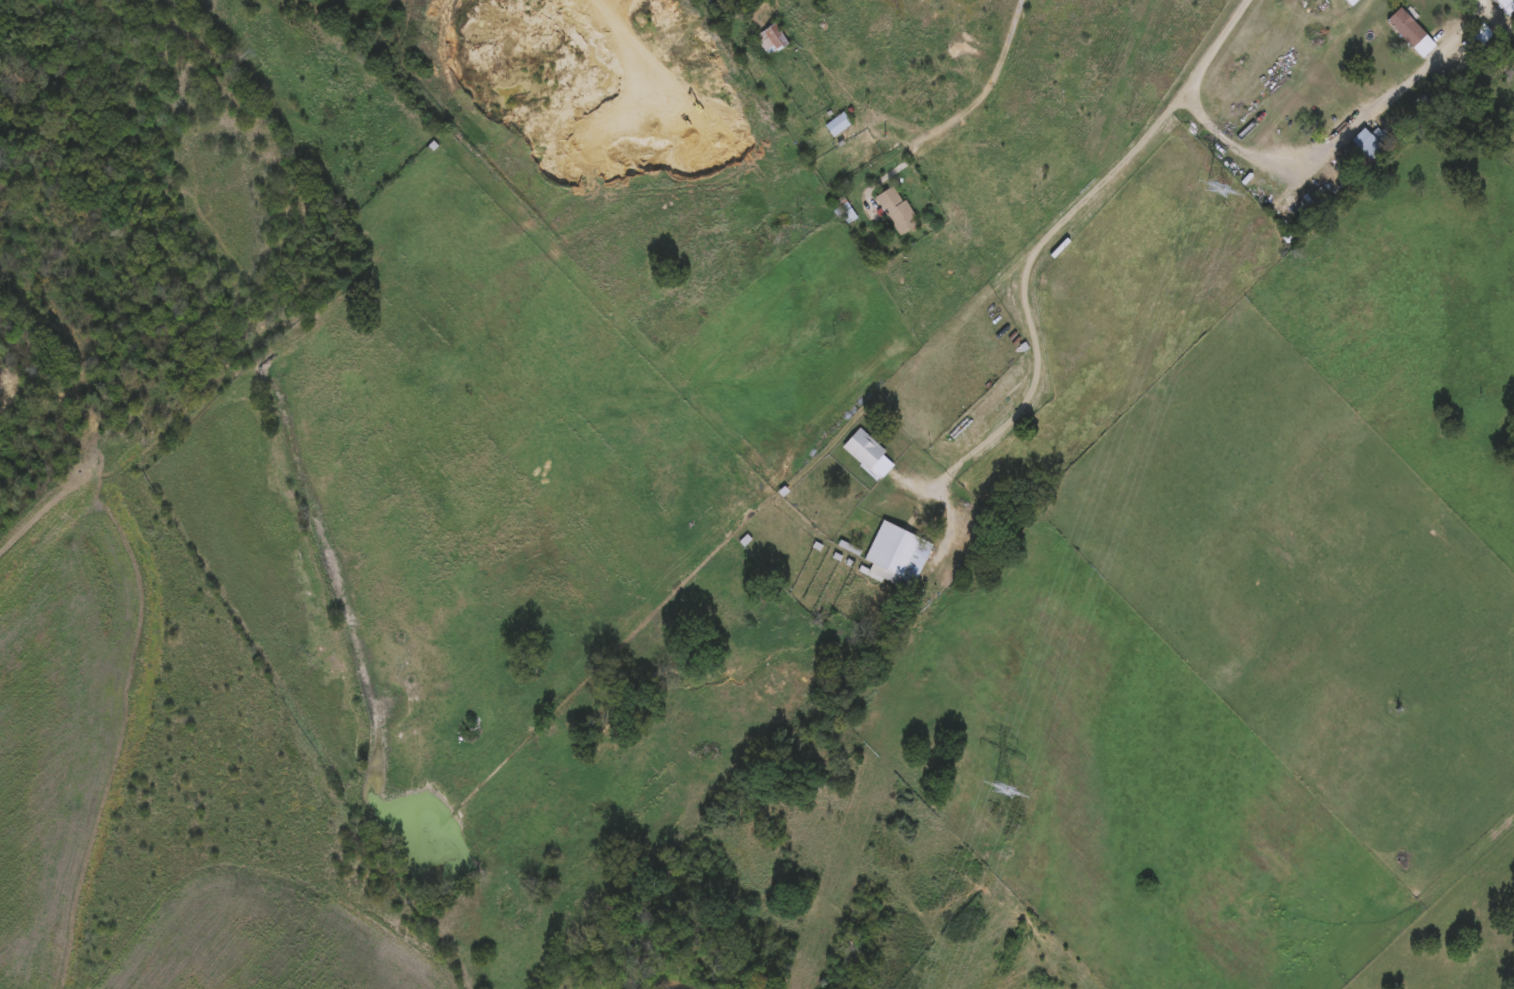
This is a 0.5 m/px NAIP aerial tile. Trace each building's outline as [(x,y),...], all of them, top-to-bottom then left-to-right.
[(1509,12),(1498,0),(1513,0),(1513,8),(1509,12)] [(1386,18),(1400,5),(1435,44),(1421,56),(1386,18)] [(767,55),(753,34),(773,21),(787,42),(767,55)] [(876,194),(895,182),(920,221),(901,233),(876,194)] [(842,444),(860,425),(885,450),(867,469),(842,444)] [(933,542),(911,590),(860,566),(861,562),(860,562),(881,518),(933,542)]
